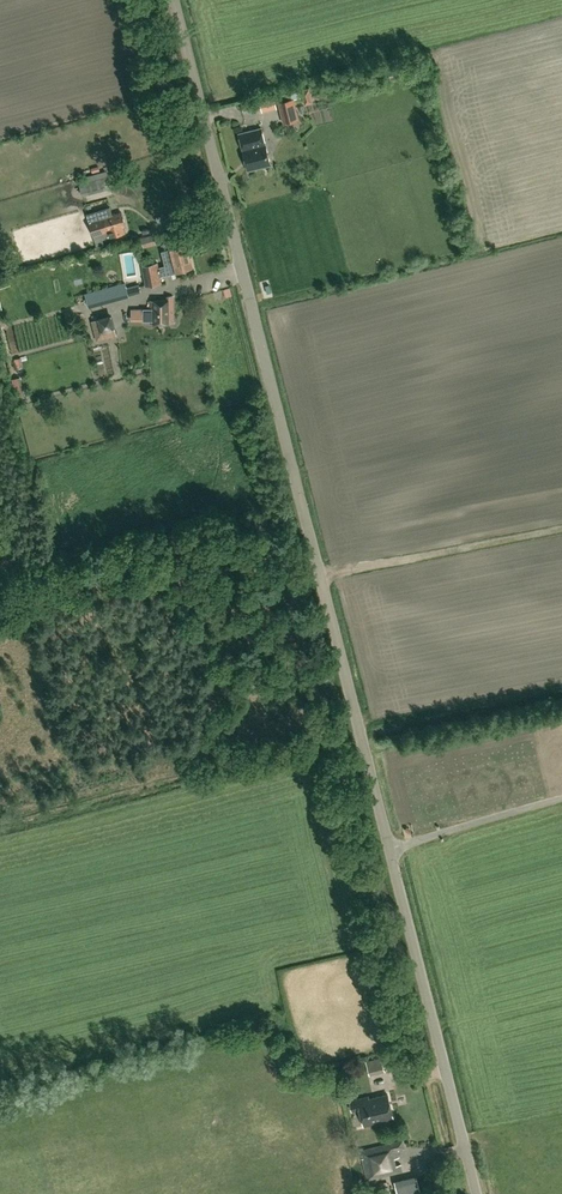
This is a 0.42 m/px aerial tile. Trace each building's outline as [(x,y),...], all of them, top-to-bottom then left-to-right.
[(411,80),(418,79),(416,71),(409,72),(411,80)] [(314,102),(310,87),(276,95),(283,122),(298,118),(294,99),(302,97),(305,105),(314,102)] [(248,170),(271,164),(261,127),(238,133),(248,170)] [(83,192),(88,190),(89,194),(112,188),(110,182),(109,176),(108,176),(86,182),(80,184),(83,192)] [(122,212),(112,214),(110,207),(99,210),(101,218),(89,221),(93,235),(95,242),(110,237),(110,236),(126,232),(124,226),(126,225),(122,212)] [(141,237),(144,247),(156,244),(153,234),(141,237)] [(187,244),(162,250),(168,274),(183,271),(183,269),(192,266),(187,244)] [(77,252),(68,257),(72,264),(80,259),(77,252)] [(139,279),(138,254),(128,255),(130,279),(139,279)] [(81,261),(70,264),(81,299),(91,296),(81,261)] [(48,273),(57,271),(55,262),(46,264),(48,273)] [(162,283),(158,262),(142,266),(146,286),(162,283)] [(107,287),(110,300),(129,295),(136,293),(134,285),(127,287),(125,282),(107,287)] [(233,295),(231,287),(224,289),(226,297),(233,295)] [(151,323),(173,322),(173,300),(151,300),(151,308),(143,308),(143,321),(151,321),(151,323)] [(102,333),(98,319),(92,321),(97,341),(117,335),(115,329),(102,333)] [(142,381),(154,376),(151,368),(139,373),(142,381)] [(401,1060),(398,1047),(388,1050),(391,1063),(401,1060)] [(369,1075),(385,1071),(381,1056),(365,1060),(369,1075)] [(368,1095),(358,1097),(349,1099),(352,1111),(361,1109),(364,1124),(393,1117),(388,1093),(369,1097),(368,1095)] [(397,1164),(395,1157),(399,1156),(397,1148),(404,1147),(403,1139),(360,1149),(367,1179),(402,1170),(401,1163),(397,1164)] [(418,1170),(395,1175),(398,1193),(422,1188),(418,1170)]
